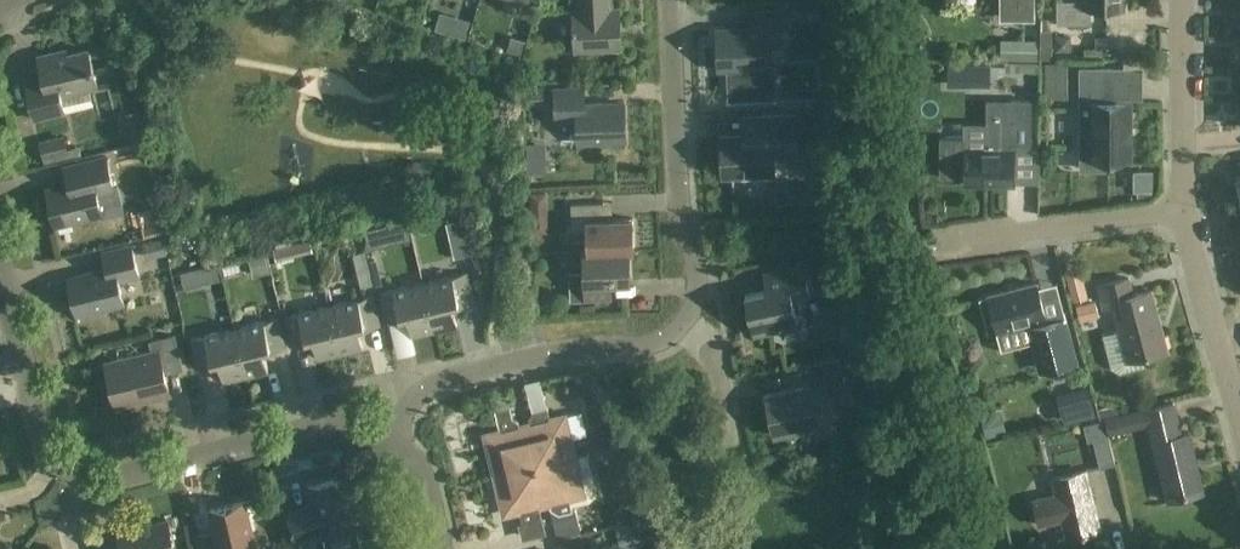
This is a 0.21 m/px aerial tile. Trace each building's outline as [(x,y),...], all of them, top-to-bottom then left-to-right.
[(611,0),(577,0),(578,10),(573,10),(575,52),(621,50),(619,9),(612,9),(611,0)] [(1003,17),(1027,17),(1027,0),(1003,0),(1003,17)] [(1126,0),(1089,0),(1089,1),(1059,2),(1059,24),(1092,24),(1092,10),(1126,10),(1126,0)] [(820,21),(819,3),(792,4),(792,22),(820,21)] [(783,43),(782,12),(752,13),(753,30),(717,32),(718,69),(726,68),(727,102),(774,100),(772,66),(767,67),(766,43),(783,43)] [(98,88),(89,51),(57,58),(56,54),(39,58),(44,79),(27,83),(36,121),(65,114),(61,97),(98,88)] [(1081,68),(1082,172),(1107,172),(1107,159),(1131,159),(1130,103),(1130,102),(1111,102),(1112,67),(1081,68)] [(585,106),(584,88),(554,90),(555,121),(577,120),(577,143),(626,141),(624,104),(585,106)] [(966,185),(1017,185),(1017,150),(1031,150),(1031,101),(987,101),(987,139),(940,139),(940,179),(966,179),(966,185)] [(798,157),(797,149),(796,115),(741,118),(742,138),(721,139),(722,176),(774,174),(773,158),(798,157)] [(534,176),(556,176),(555,146),(534,146),(534,176)] [(114,190),(106,159),(65,168),(69,185),(47,191),(56,226),(102,215),(97,194),(114,190)] [(552,219),(551,199),(538,199),(539,219),(552,219)] [(583,253),(634,251),(632,219),(604,221),(603,204),(571,205),(572,233),(587,232),(588,252),(583,252),(583,253)] [(139,277),(132,247),(102,254),(106,271),(68,280),(77,315),(124,304),(118,282),(139,277)] [(634,251),(583,253),(584,273),(569,274),(570,302),(602,301),(601,284),(630,282),(629,252),(634,252),(634,251)] [(850,282),(845,258),(824,263),(829,287),(850,282)] [(219,263),(187,270),(192,290),(224,283),(219,263)] [(810,296),(803,266),(769,274),(772,290),(745,296),(753,337),(777,332),(776,328),(789,325),(800,308),(798,299),(810,296)] [(1071,270),(1079,304),(1095,300),(1086,267),(1071,270)] [(466,273),(423,284),(434,331),(457,326),(452,308),(473,303),(466,273)] [(1134,295),(1129,278),(1100,285),(1106,308),(1115,306),(1129,360),(1169,350),(1153,290),(1134,295)] [(990,298),(980,300),(988,325),(997,322),(1000,332),(1027,324),(1042,374),(1076,364),(1061,313),(1049,317),(1039,283),(990,298)] [(411,337),(434,331),(423,284),(378,295),(386,324),(407,319),(411,337)] [(372,296),(329,306),(340,355),(363,349),(358,331),(379,326),(372,296)] [(1085,325),(1105,321),(1102,304),(1082,308),(1085,325)] [(340,355),(329,306),(285,317),(292,347),(313,342),(317,360),(340,355)] [(235,329),(246,378),(269,372),(264,354),(285,349),(278,319),(235,329)] [(246,378),(235,329),(191,340),(198,371),(219,365),(223,384),(246,378)] [(182,370),(174,337),(150,342),(153,355),(107,366),(116,405),(147,397),(148,402),(170,396),(164,374),(182,370)] [(845,392),(839,359),(806,366),(810,386),(765,396),(774,437),(813,429),(815,439),(838,434),(830,396),(845,392)] [(1087,387),(1055,396),(1063,425),(1095,416),(1087,387)] [(1156,440),(1170,501),(1204,493),(1190,432),(1184,434),(1177,403),(1105,419),(1109,436),(1153,426),(1156,440)] [(528,420),(539,465),(574,457),(566,420),(561,417),(550,420),(547,408),(534,412),(528,420)] [(494,476),(529,467),(518,422),(510,417),(497,420),(500,432),(489,435),(486,440),(494,476)] [(1115,465),(1104,422),(1084,427),(1088,443),(1094,441),(1101,469),(1115,465)] [(613,444),(610,430),(590,434),(594,449),(613,444)] [(580,478),(574,457),(539,465),(550,510),(559,515),(572,512),(571,507),(588,503),(596,496),(592,475),(580,478)] [(540,512),(529,467),(494,476),(503,512),(508,515),(519,512),(522,524),(535,521),(540,512)] [(1103,533),(1089,471),(1054,479),(1058,495),(1034,501),(1040,526),(1063,521),(1068,541),(1103,533)] [(357,529),(344,478),(309,487),(314,507),(288,513),(295,541),(321,535),(322,538),(357,529)] [(245,502),(209,511),(217,542),(200,546),(201,548),(256,548),(245,502)] [(546,534),(543,520),(520,525),(523,540),(546,534)] [(168,522),(117,534),(120,548),(175,548),(168,522)] [(582,535),(565,538),(559,546),(560,548),(586,548),(582,535)] [(642,539),(621,540),(621,548),(643,548),(642,539)]
